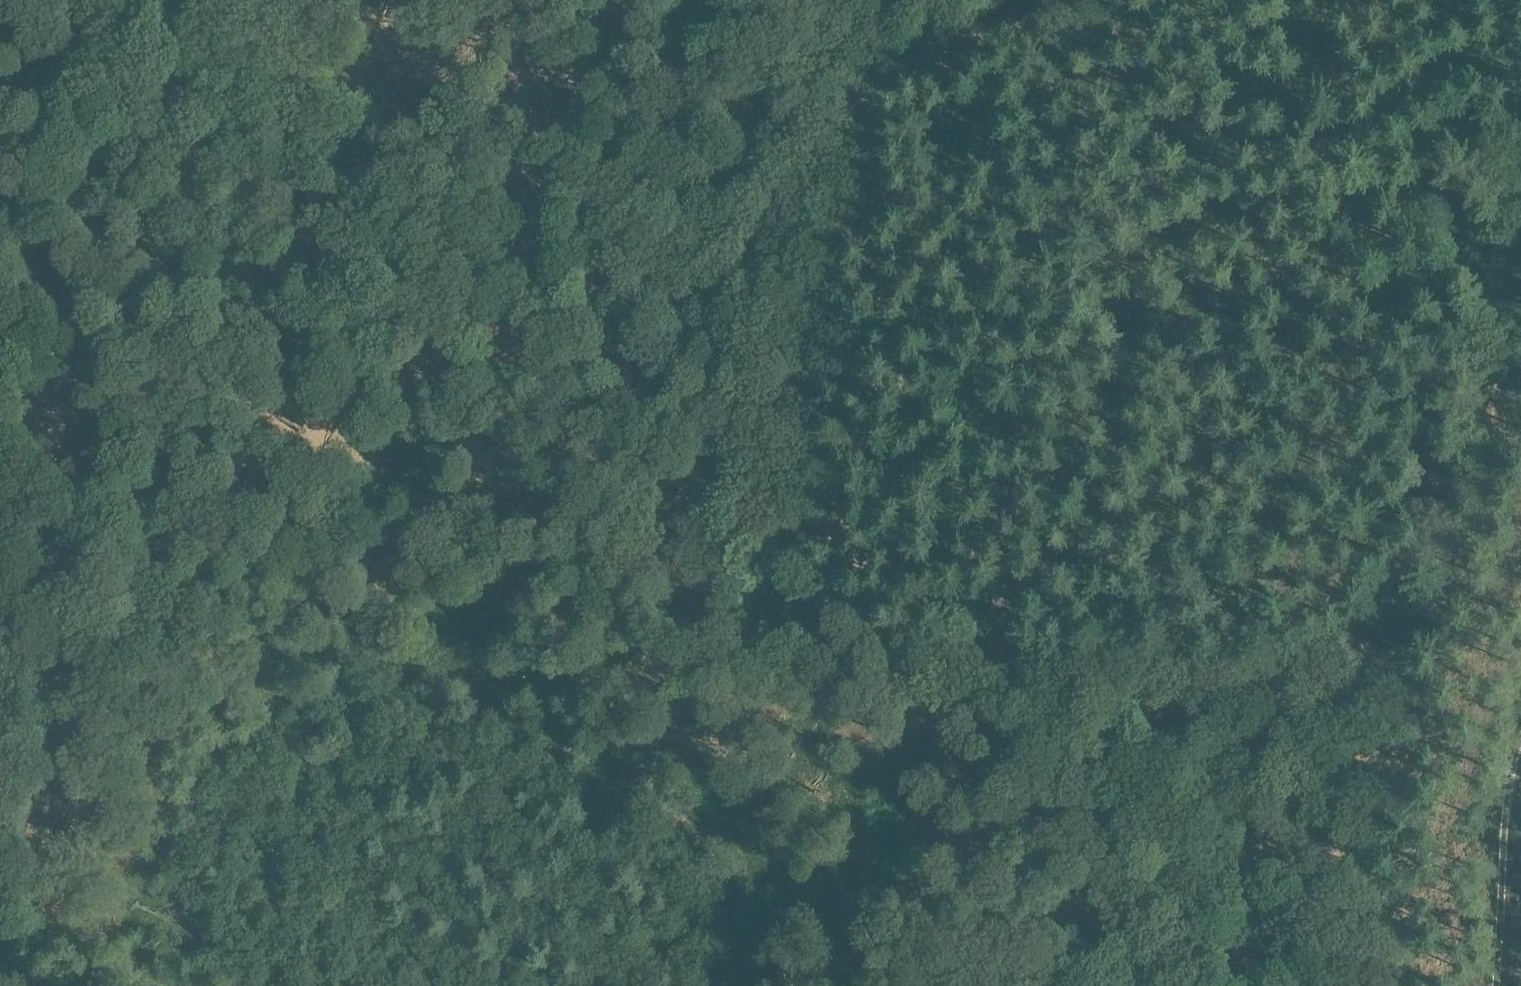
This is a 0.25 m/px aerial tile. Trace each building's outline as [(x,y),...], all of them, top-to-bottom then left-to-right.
[(59,277),(45,279),(48,295),(62,292),(59,277)]
